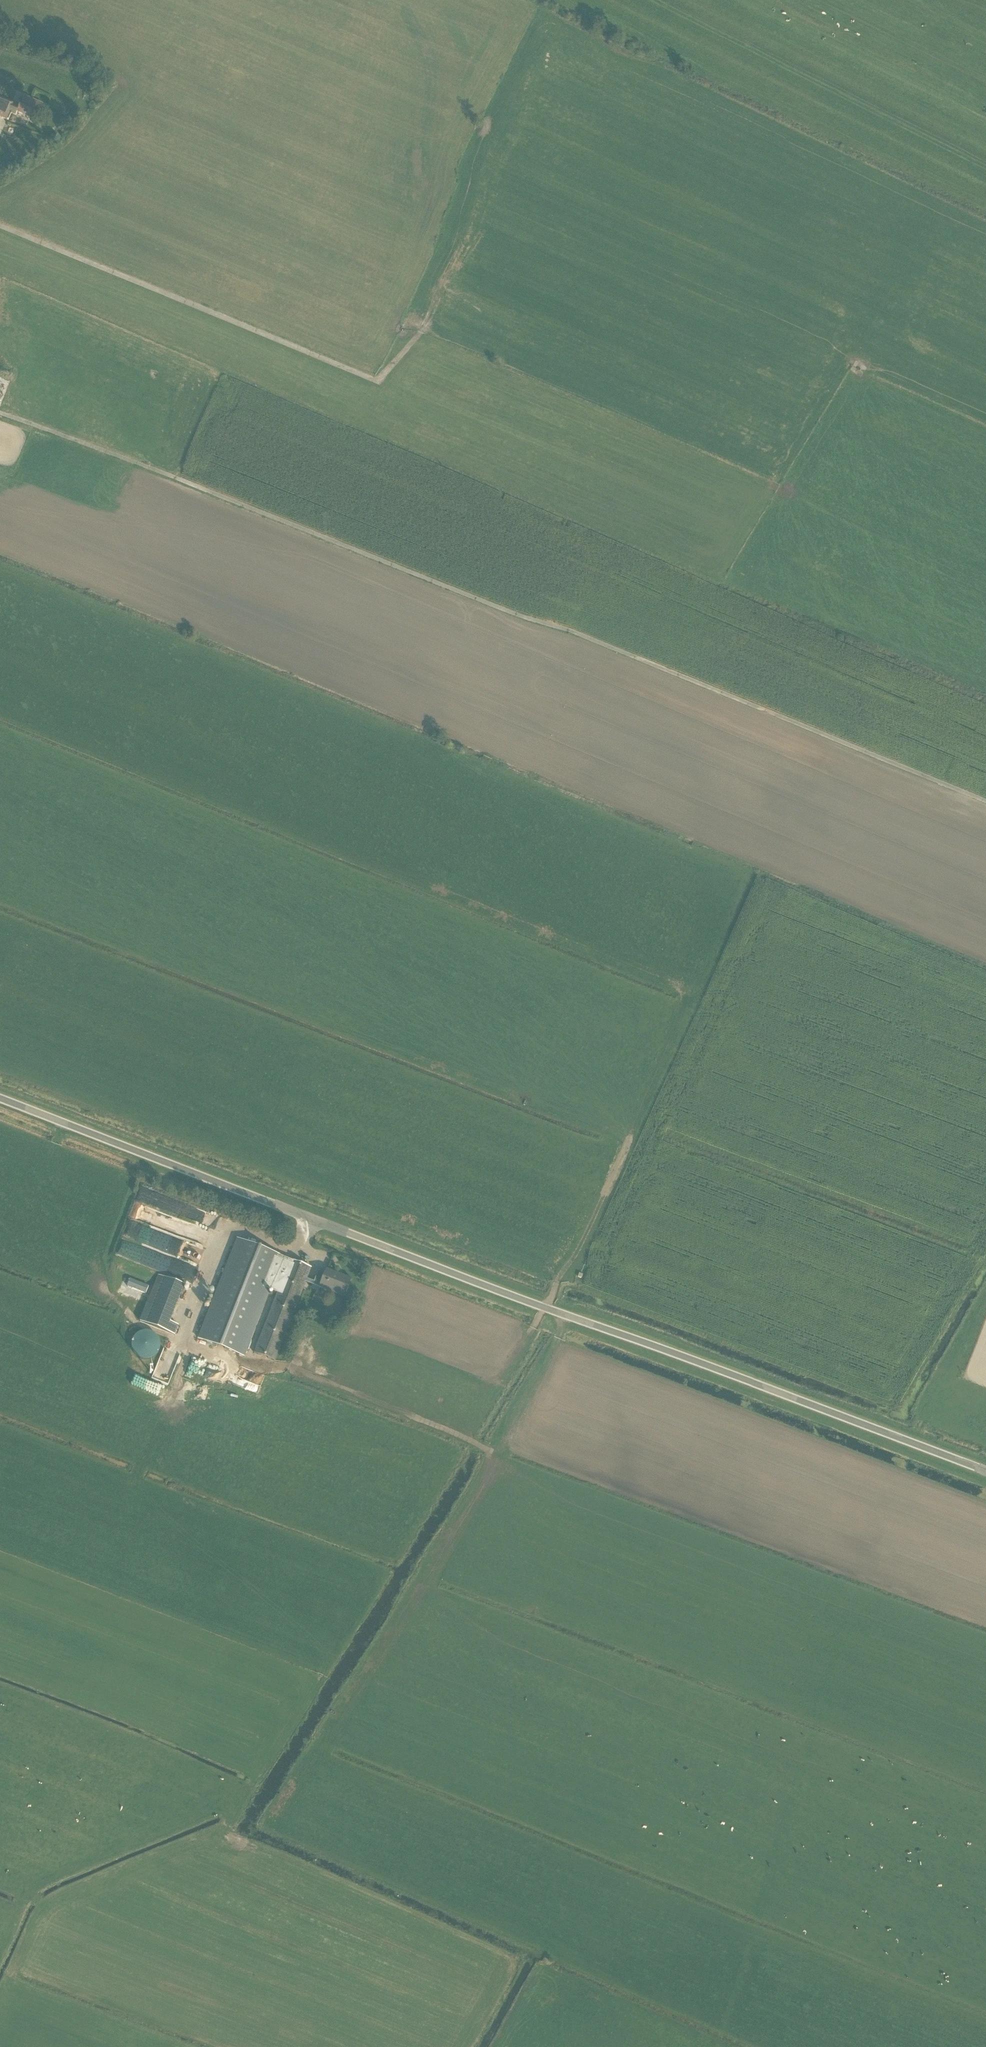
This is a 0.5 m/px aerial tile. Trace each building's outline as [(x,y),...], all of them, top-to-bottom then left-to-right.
[(18,112),(36,120),(43,104),(24,96),(19,107),(0,99),(0,115),(9,119),(12,113),(16,115),(18,112)] [(218,1219),(213,1227),(229,1236),(234,1228),(218,1219)] [(291,1260),(283,1257),(284,1256),(237,1238),(214,1297),(198,1338),(244,1356),(261,1315),(277,1273),(285,1275),(254,1352),(275,1360),(306,1281),(320,1287),(320,1288),(344,1297),(352,1278),(327,1268),(325,1273),(319,1270),(315,1281),(307,1278),(312,1267),(291,1259),(291,1260)] [(148,1303),(174,1313),(177,1305),(185,1285),(159,1275),(151,1295),(148,1303)] [(144,1359),(146,1359),(148,1359),(150,1358),(151,1358),(153,1357),(155,1356),(156,1354),(157,1354),(158,1352),(159,1351),(159,1350),(159,1349),(160,1348),(160,1347),(160,1346),(160,1345),(160,1344),(160,1343),(160,1342),(160,1341),(160,1340),(159,1339),(159,1338),(158,1337),(158,1336),(157,1335),(156,1334),(154,1333),(152,1332),(151,1331),(149,1330),(148,1330),(146,1330),(145,1330),(143,1330),(141,1331),(139,1332),(138,1333),(137,1333),(136,1334),(135,1335),(134,1336),(133,1338),(133,1339),(132,1341),(132,1343),(132,1344),(132,1345),(132,1346),(132,1348),(133,1350),(133,1351),(134,1352),(135,1354),(136,1355),(138,1356),(139,1357),(141,1358),(142,1358),(144,1359)] [(162,1353),(158,1365),(163,1367),(167,1354),(162,1353)] [(245,1380),(260,1387),(264,1379),(249,1372),(245,1380)]
